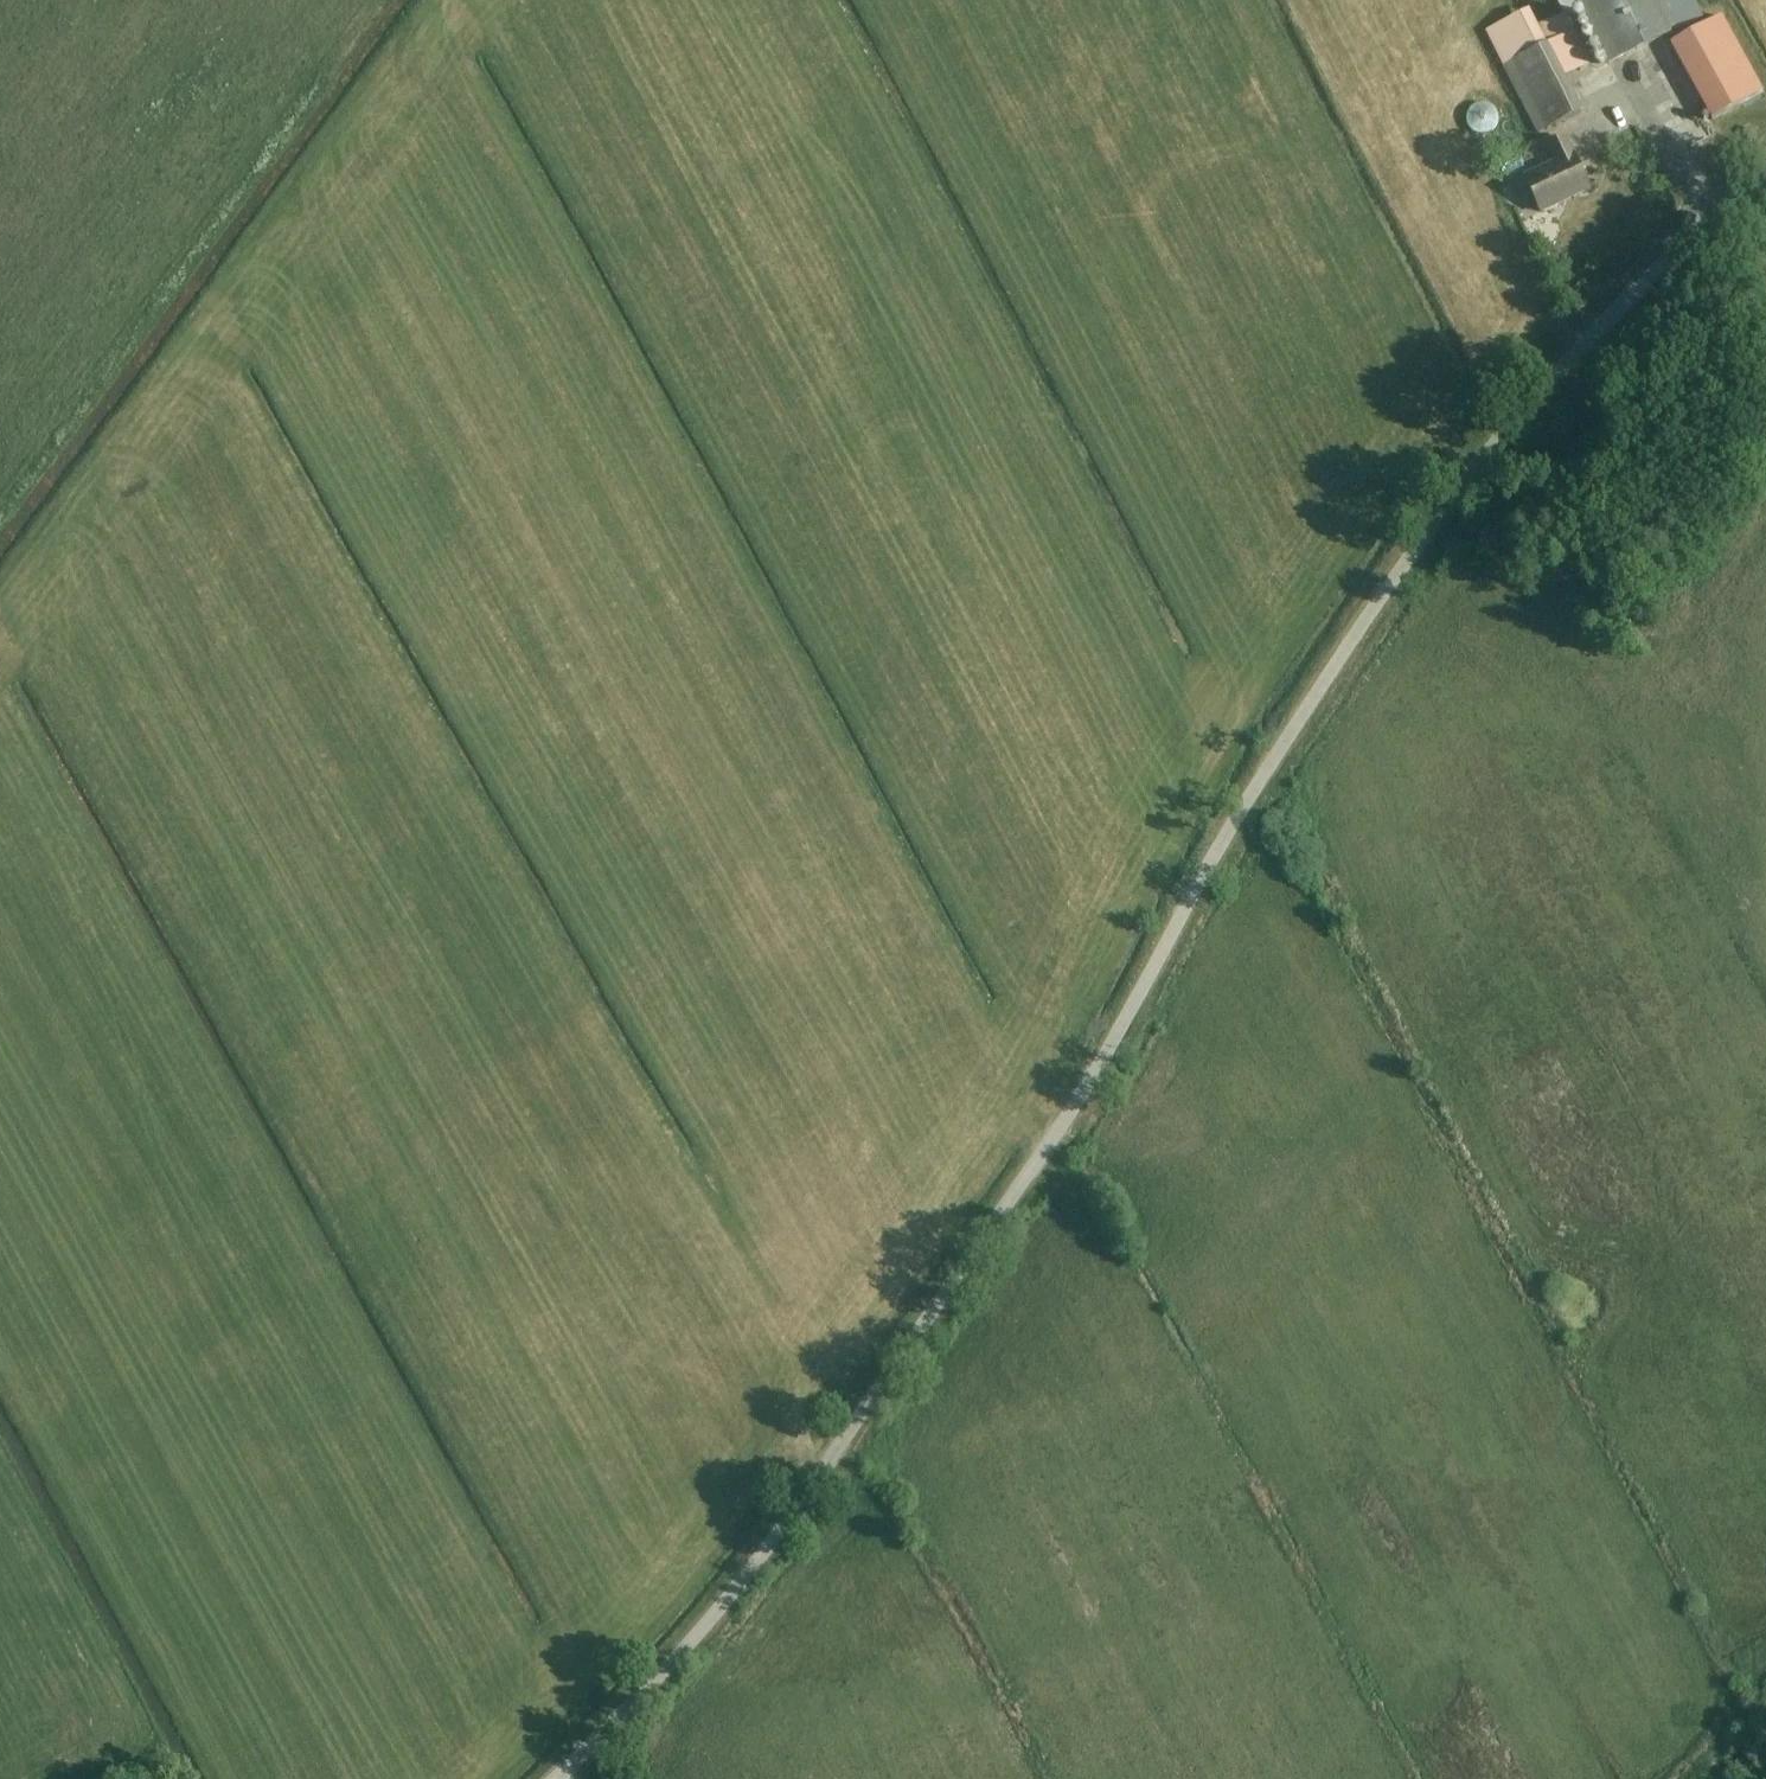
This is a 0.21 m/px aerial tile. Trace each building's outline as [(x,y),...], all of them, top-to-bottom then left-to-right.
[(1609,64),(1701,19),(1692,0),(1578,0),(1609,64)] [(1535,4),(1490,26),(1505,59),(1551,37),(1535,4)] [(1763,91),(1722,14),(1671,42),(1712,119),(1763,91)] [(1580,38),(1568,44),(1581,69),(1593,63),(1580,38)] [(1549,43),(1513,61),(1547,129),(1583,111),(1549,43)] [(1574,152),(1573,152),(1566,137),(1547,146),(1555,162),(1525,176),(1542,212),(1591,189),(1574,152)]
